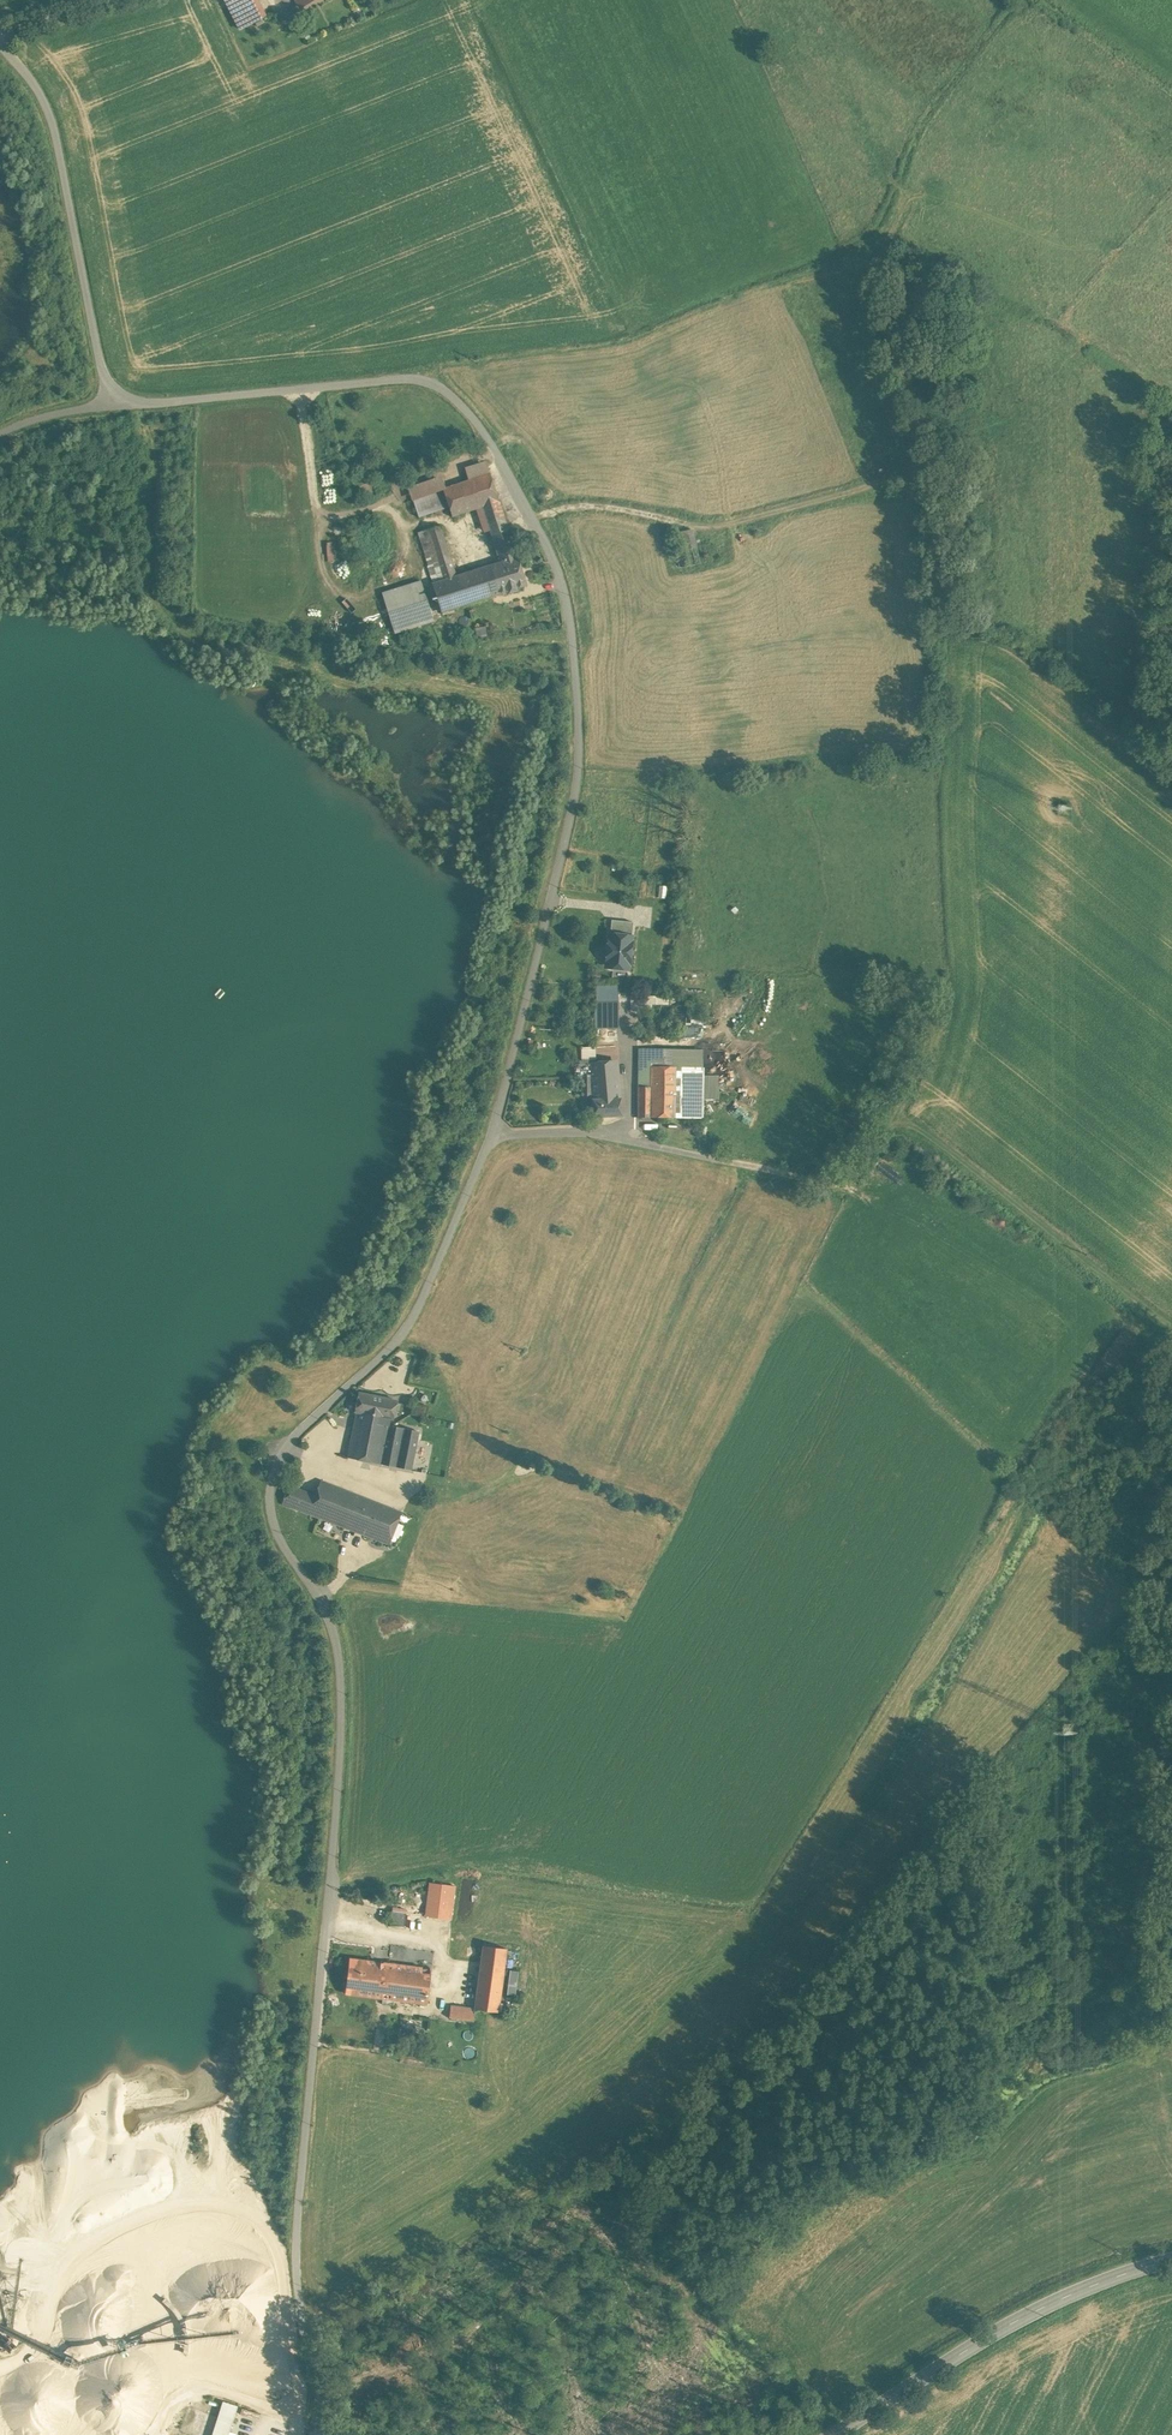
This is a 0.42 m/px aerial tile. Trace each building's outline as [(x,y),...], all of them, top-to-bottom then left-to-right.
[(240,29),(262,18),(253,0),(225,0),(240,29)] [(486,463),(451,475),(454,485),(490,473),(486,463)] [(454,485),(442,489),(443,490),(449,507),(452,517),(479,508),(499,501),(490,473),(454,485)] [(443,490),(413,499),(419,517),(449,507),(443,490)] [(499,501),(479,508),(484,523),(504,516),(499,501)] [(504,516),(484,523),(487,532),(490,531),(507,525),(504,516)] [(456,576),(440,525),(421,531),(422,537),(420,537),(429,566),(438,563),(444,580),(433,583),(432,584),(441,612),(498,594),(488,566),(456,576)] [(507,525),(490,531),(493,538),(500,562),(517,557),(507,525)] [(500,562),(488,566),(498,594),(527,585),(517,557),(500,562)] [(438,563),(429,566),(428,566),(433,583),(444,580),(438,563)] [(420,582),(383,593),(395,632),(433,621),(420,582)] [(604,962),(604,968),(630,971),(634,934),(631,934),(633,921),(612,919),(610,932),(607,932),(606,948),(596,947),(594,961),(604,962)] [(598,1009),(598,1010),(617,1010),(617,1003),(617,987),(598,986),(598,1002),(598,1009)] [(692,1021),(693,1016),(692,1012),(690,1008),(686,1006),(682,1005),(677,1006),(674,1008),(671,1012),(671,1016),(672,1021),(674,1024),(678,1027),(682,1028),(686,1027),(690,1024),(692,1021)] [(617,1010),(598,1010),(598,1009),(595,1009),(595,1028),(618,1028),(617,1010)] [(580,1046),(580,1057),(593,1058),(593,1046),(580,1046)] [(651,1049),(639,1048),(638,1066),(639,1066),(650,1066),(651,1049)] [(582,1093),(592,1093),(592,1091),(619,1089),(617,1062),(592,1063),(582,1064),(582,1093)] [(650,1066),(639,1066),(638,1086),(651,1086),(651,1117),(695,1117),(696,1067),(650,1066)] [(651,1086),(638,1086),(638,1117),(651,1117),(651,1086)] [(619,1089),(592,1091),(592,1093),(592,1099),(592,1117),(622,1116),(621,1098),(620,1098),(619,1089)] [(397,1400),(359,1392),(355,1411),(357,1412),(390,1419),(393,1419),(397,1400)] [(429,1406),(414,1403),(411,1413),(426,1416),(429,1406)] [(390,1419),(357,1412),(348,1457),(381,1464),(381,1463),(411,1470),(419,1431),(389,1425),(390,1419)] [(399,1512),(321,1481),(315,1495),(308,1513),(387,1543),(399,1512)] [(315,1495),(290,1486),(283,1504),(308,1513),(315,1495)] [(455,1885),(430,1882),(426,1916),(450,1919),(455,1885)] [(406,1912),(392,1910),(390,1924),(404,1926),(406,1912)] [(507,1948),(483,1945),(474,2008),(475,2009),(498,2012),(507,1948)] [(386,1963),(349,1958),(345,1993),(382,1998),(386,1963)] [(431,1969),(397,1965),(397,1964),(386,1963),(382,1998),(382,1997),(427,2003),(431,1969)] [(506,1968),(502,1992),(511,1993),(515,1969),(506,1968)] [(474,2008),(451,2005),(449,2017),(473,2020),(475,2009),(474,2008)] [(224,2401),(213,2434),(228,2434),(238,2405),(224,2401)] [(254,2416),(256,2412),(239,2407),(238,2412),(254,2416)]
